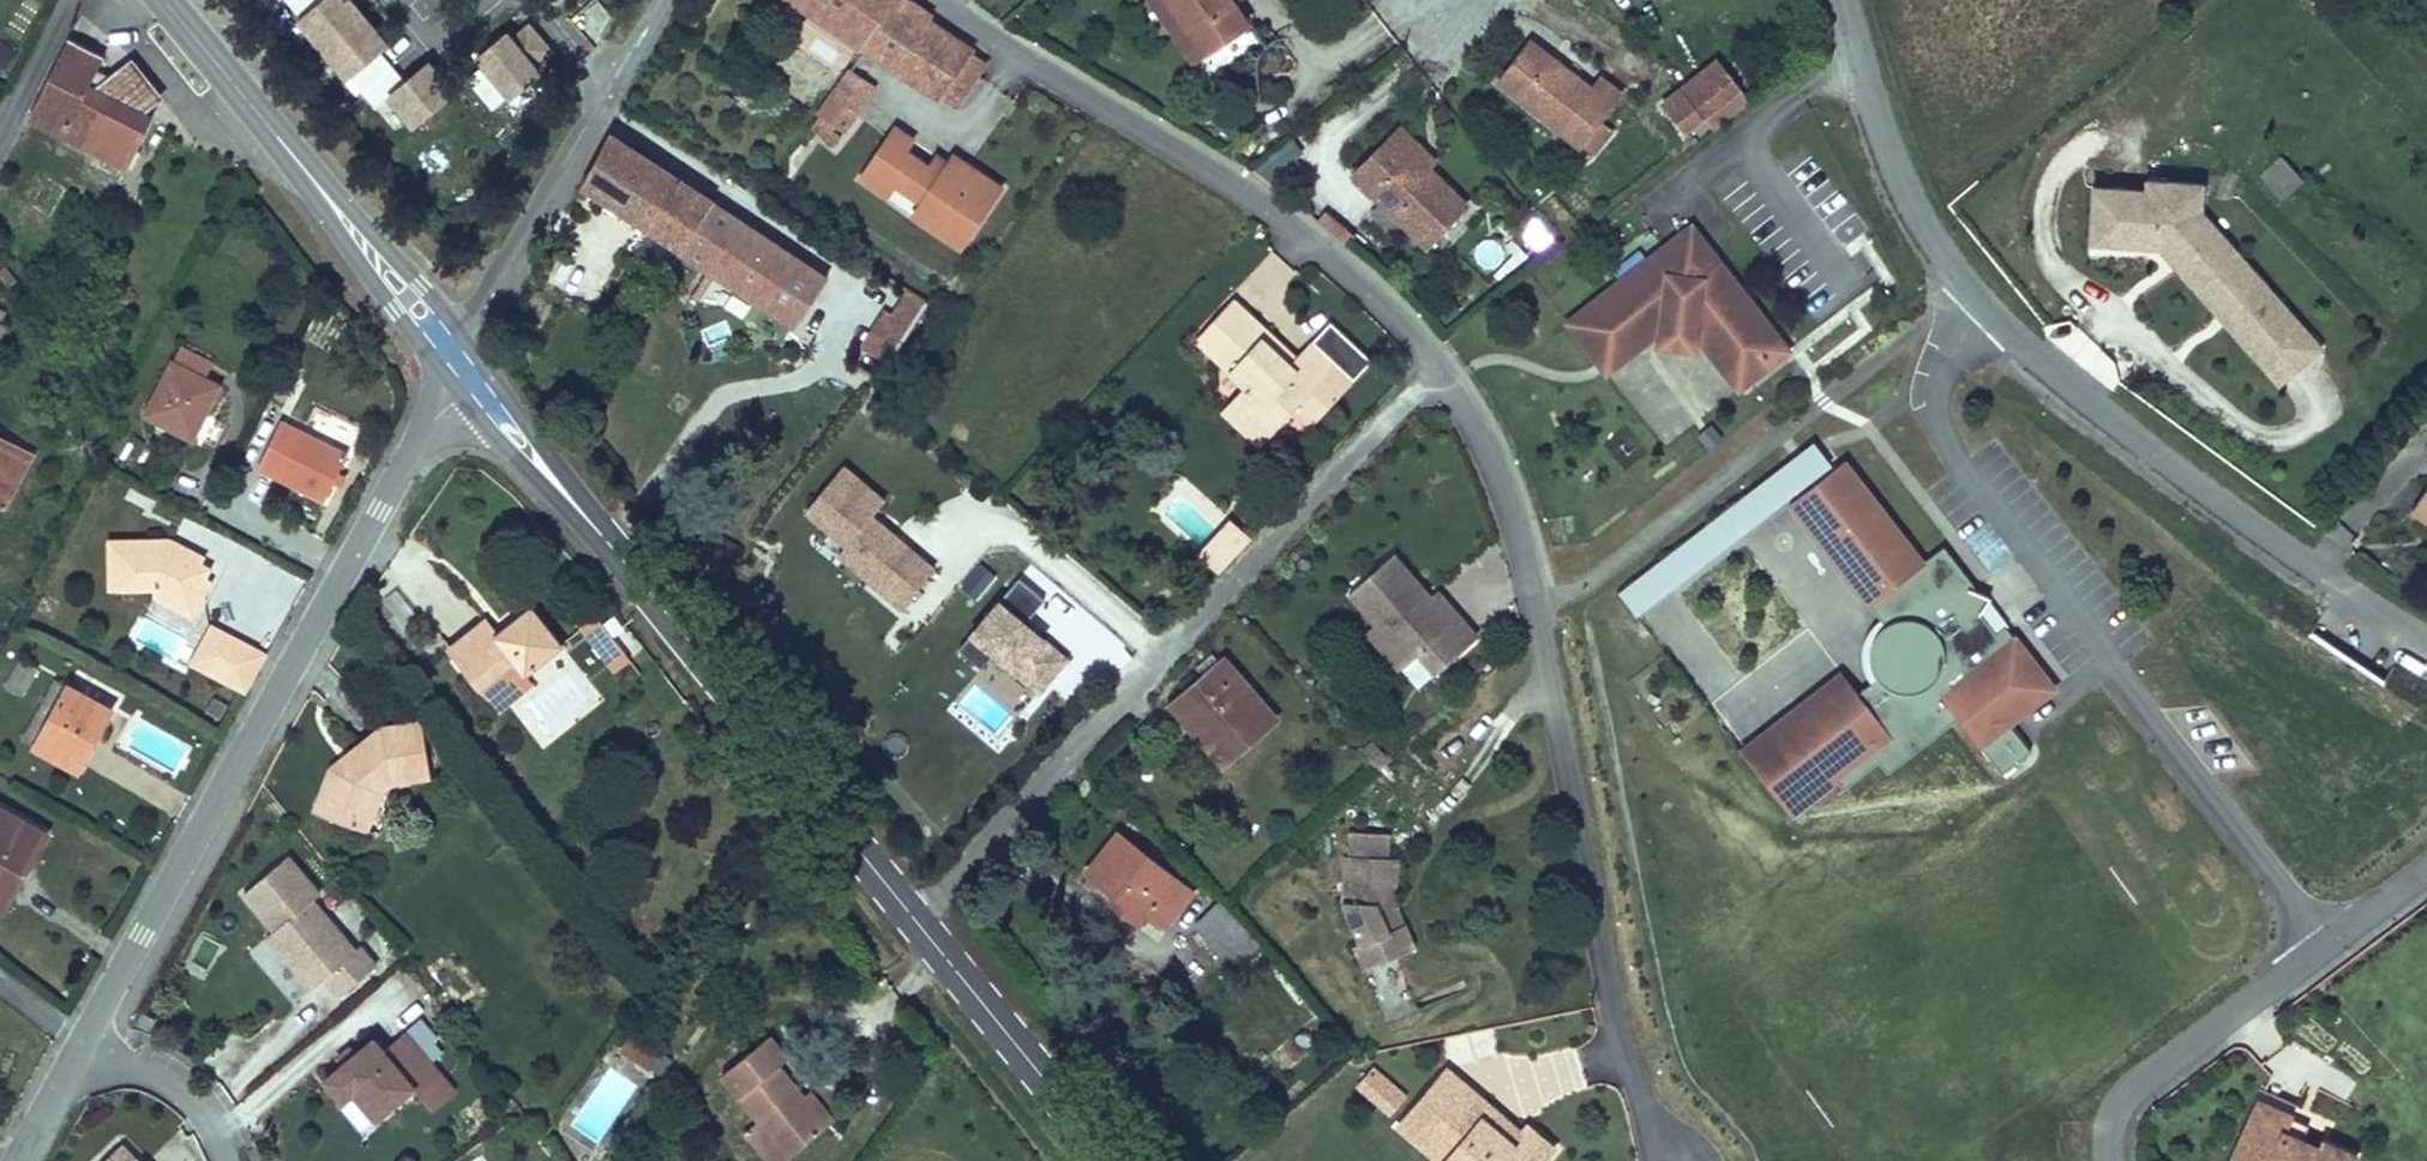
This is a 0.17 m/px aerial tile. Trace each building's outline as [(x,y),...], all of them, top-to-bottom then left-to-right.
[(376,101),(390,92),(411,117),(457,82),(430,51),(405,70),(386,47),(390,35),(362,0),(288,0),(376,101)] [(882,0),(767,0),(854,54),(886,2),(882,0)] [(1159,0),(1150,0),(1162,18),(1169,13),(1159,0)] [(1162,18),(1192,61),(1247,22),(1232,0),(1159,0),(1169,13),(1162,18)] [(915,21),(886,2),(854,54),(883,73),(915,21)] [(507,23),(474,46),(479,60),(469,74),(492,107),(546,69),(542,57),(553,44),(530,19),(516,29),(507,23)] [(921,25),(915,21),(883,73),(908,89),(941,38),(921,25)] [(961,51),(941,38),(908,89),(929,102),(961,51)] [(20,50),(0,41),(0,71),(8,75),(20,50)] [(1590,91),(1525,42),(1494,83),(1578,146),(1579,145),(1592,155),(1611,131),(1597,121),(1618,94),(1599,80),(1590,91)] [(27,118),(121,165),(146,114),(97,90),(106,73),(97,69),(100,62),(64,44),(27,118)] [(1715,58),(1678,87),(1703,119),(1712,131),(1750,101),(1715,58)] [(1703,119),(1678,87),(1658,103),(1683,134),(1703,119)] [(847,148),(878,107),(855,90),(823,130),(847,148)] [(1436,160),(1400,125),(1385,140),(1421,176),(1430,167),(1436,160)] [(604,129),(578,187),(792,329),(828,276),(604,129)] [(1421,176),(1385,140),(1350,176),(1424,249),(1469,204),(1430,167),(1421,176)] [(951,262),(991,209),(946,175),(939,183),(929,197),(920,191),(919,185),(897,167),(905,157),(888,144),(852,192),(868,205),(876,195),(887,204),(910,221),(900,234),(931,257),(936,250),(936,251),(951,262)] [(929,197),(939,183),(927,174),(919,185),(920,191),(929,197)] [(2190,222),(2201,211),(2202,184),(2142,181),(2142,191),(2089,189),(2086,249),(2156,252),(2169,253),(2194,280),(2211,264),(2198,249),(2207,241),(2190,222)] [(880,213),(887,204),(876,195),(868,205),(880,213)] [(2210,296),(2238,270),(2248,262),(2201,211),(2190,222),(2207,241),(2198,249),(2211,264),(2194,280),(2210,296)] [(1567,321),(1597,360),(1658,314),(1664,310),(1669,308),(1674,307),(1679,307),(1683,307),(1689,309),(1695,313),(1699,316),(1703,321),(1710,328),(1749,379),(1789,349),(1692,224),(1567,321)] [(2194,280),(2169,253),(2156,252),(2232,335),(2233,321),(2210,296),(2194,280)] [(2269,286),(2248,262),(2238,270),(2260,294),(2269,286)] [(2323,347),(2269,286),(2260,294),(2238,270),(2210,296),(2233,321),(2232,335),(2258,362),(2274,346),(2296,370),(2323,347)] [(888,366),(929,301),(907,288),(892,312),(882,311),(858,348),(888,366)] [(1268,329),(1233,297),(1192,341),(1241,385),(1217,412),(1257,448),(1291,411),(1310,428),(1372,360),(1328,321),(1294,357),(1303,366),(1298,371),(1260,336),(1268,329)] [(1737,389),(1749,379),(1710,328),(1703,321),(1699,316),(1695,313),(1689,309),(1683,307),(1679,307),(1674,307),(1669,308),(1664,310),(1658,314),(1597,360),(1606,370),(1649,338),(1666,328),(1678,325),(1683,326),(1694,335),(1737,389)] [(0,313),(0,336),(16,343),(24,324),(0,313)] [(242,355),(210,339),(176,410),(220,430),(245,376),(235,371),(242,355)] [(2296,370),(2274,346),(2258,362),(2279,385),(2296,370)] [(372,445),(307,414),(285,459),(351,490),(372,445)] [(10,504),(32,455),(0,440),(0,500),(10,504)] [(885,499),(843,464),(801,513),(843,548),(872,515),(885,499)] [(2408,514),(2426,526),(2426,486),(2408,514)] [(1999,756),(2043,720),(1993,658),(1983,666),(1967,647),(1977,630),(1960,623),(1961,620),(1929,581),(1911,595),(1827,498),(1784,533),(1808,561),(1805,564),(1821,584),(1824,581),(1863,629),(1855,636),(1870,654),(1862,665),(1859,674),(1857,683),(1859,701),(1866,715),(1848,730),(1831,710),(1759,769),(1810,830),(1827,816),(1835,825),(1870,797),(1879,808),(1948,752),(1993,807),(2021,783),(1999,756)] [(1776,539),(1784,533),(1765,508),(1718,546),(1738,570),(1776,539)] [(935,568),(872,515),(843,548),(836,557),(899,610),(935,568)] [(1249,541),(1227,521),(1218,530),(1241,550),(1249,541)] [(1241,550),(1218,530),(1195,556),(1218,576),(1241,550)] [(1863,629),(1824,581),(1821,584),(1805,564),(1808,561),(1784,533),(1776,539),(1855,636),(1863,629)] [(184,594),(200,603),(211,581),(204,578),(195,573),(200,563),(203,557),(169,540),(109,539),(108,589),(151,590),(156,597),(177,608),(184,594)] [(1348,591),(1375,622),(1387,612),(1397,624),(1391,629),(1409,650),(1419,651),(1436,672),(1475,637),(1456,615),(1449,621),(1427,596),(1390,554),(1348,591)] [(200,563),(195,573),(204,578),(209,568),(200,563)] [(1068,660),(1025,623),(1045,600),(1019,578),(999,601),(997,600),(966,637),(1013,677),(1021,668),(1044,688),(1068,660)] [(1646,603),(1634,581),(1619,590),(1631,611),(1646,603)] [(1449,621),(1456,615),(1434,590),(1427,596),(1449,621)] [(200,603),(184,594),(177,608),(193,616),(200,603)] [(551,669),(586,642),(558,605),(522,632),(511,617),(474,646),(503,684),(540,655),(551,669)] [(1387,612),(1375,622),(1366,630),(1400,668),(1419,651),(1409,650),(1391,629),(1397,624),(1387,612)] [(652,651),(622,613),(608,624),(637,662),(652,651)] [(268,653),(210,623),(188,664),(246,695),(268,653)] [(79,664),(57,652),(40,684),(62,696),(79,664)] [(1279,719),(1226,657),(1166,708),(1220,770),(1279,719)] [(4,687),(24,696),(36,669),(17,660),(4,687)] [(145,699),(93,672),(59,736),(112,764),(145,699)] [(1010,720),(1005,699),(1009,698),(1004,680),(986,684),(983,674),(959,680),(972,729),(1010,720)] [(391,785),(430,781),(420,719),(377,726),(326,766),(309,811),(367,831),(381,794),(391,785)] [(1810,830),(1759,769),(1733,790),(1783,852),(1810,830)] [(24,804),(0,848),(0,894),(32,911),(75,831),(24,804)] [(1388,859),(1390,833),(1352,829),(1350,855),(1346,853),(1340,906),(1358,943),(1350,947),(1363,974),(1413,951),(1402,924),(1394,926),(1383,901),(1388,859)] [(1195,892),(1115,831),(1083,873),(1111,895),(1103,905),(1135,930),(1143,919),(1162,934),(1195,892)] [(309,897),(316,892),(285,855),(241,891),(272,927),(265,933),(310,985),(323,975),(338,993),(374,963),(358,944),(353,948),(309,897)] [(1393,903),(1398,862),(1388,859),(1383,901),(1394,926),(1402,924),(1393,903)] [(1217,904),(1191,925),(1228,969),(1253,949),(1217,904)] [(852,1117),(828,1088),(800,1055),(811,1045),(793,1024),(746,1064),(781,1106),(765,1120),(799,1160),(852,1117)] [(342,1063),(323,1079),(341,1101),(353,1091),(376,1117),(412,1087),(432,1110),(454,1092),(404,1031),(382,1050),(372,1038),(353,1054),(348,1048),(337,1057),(342,1063)] [(624,1035),(616,1053),(661,1073),(669,1054),(624,1035)] [(1389,1116),(1407,1095),(1372,1065),(1354,1086),(1389,1116)] [(1557,1149),(1526,1123),(1520,1131),(1511,1142),(1482,1117),(1491,1106),(1444,1066),(1391,1127),(1431,1160),(1547,1160),(1557,1149)] [(828,1088),(852,1117),(858,1111),(835,1082),(828,1088)] [(350,1097),(340,1105),(358,1131),(369,1124),(350,1097)] [(1520,1131),(1491,1106),(1482,1117),(1511,1142),(1520,1131)] [(2277,1121),(2272,1132),(2306,1147),(2311,1135),(2277,1121)] [(2306,1147),(2272,1132),(2259,1160),(2300,1160),(2306,1147)] [(122,1143),(104,1160),(140,1160),(122,1143)] [(2306,1147),(2300,1160),(2320,1160),(2322,1155),(2306,1147)]
